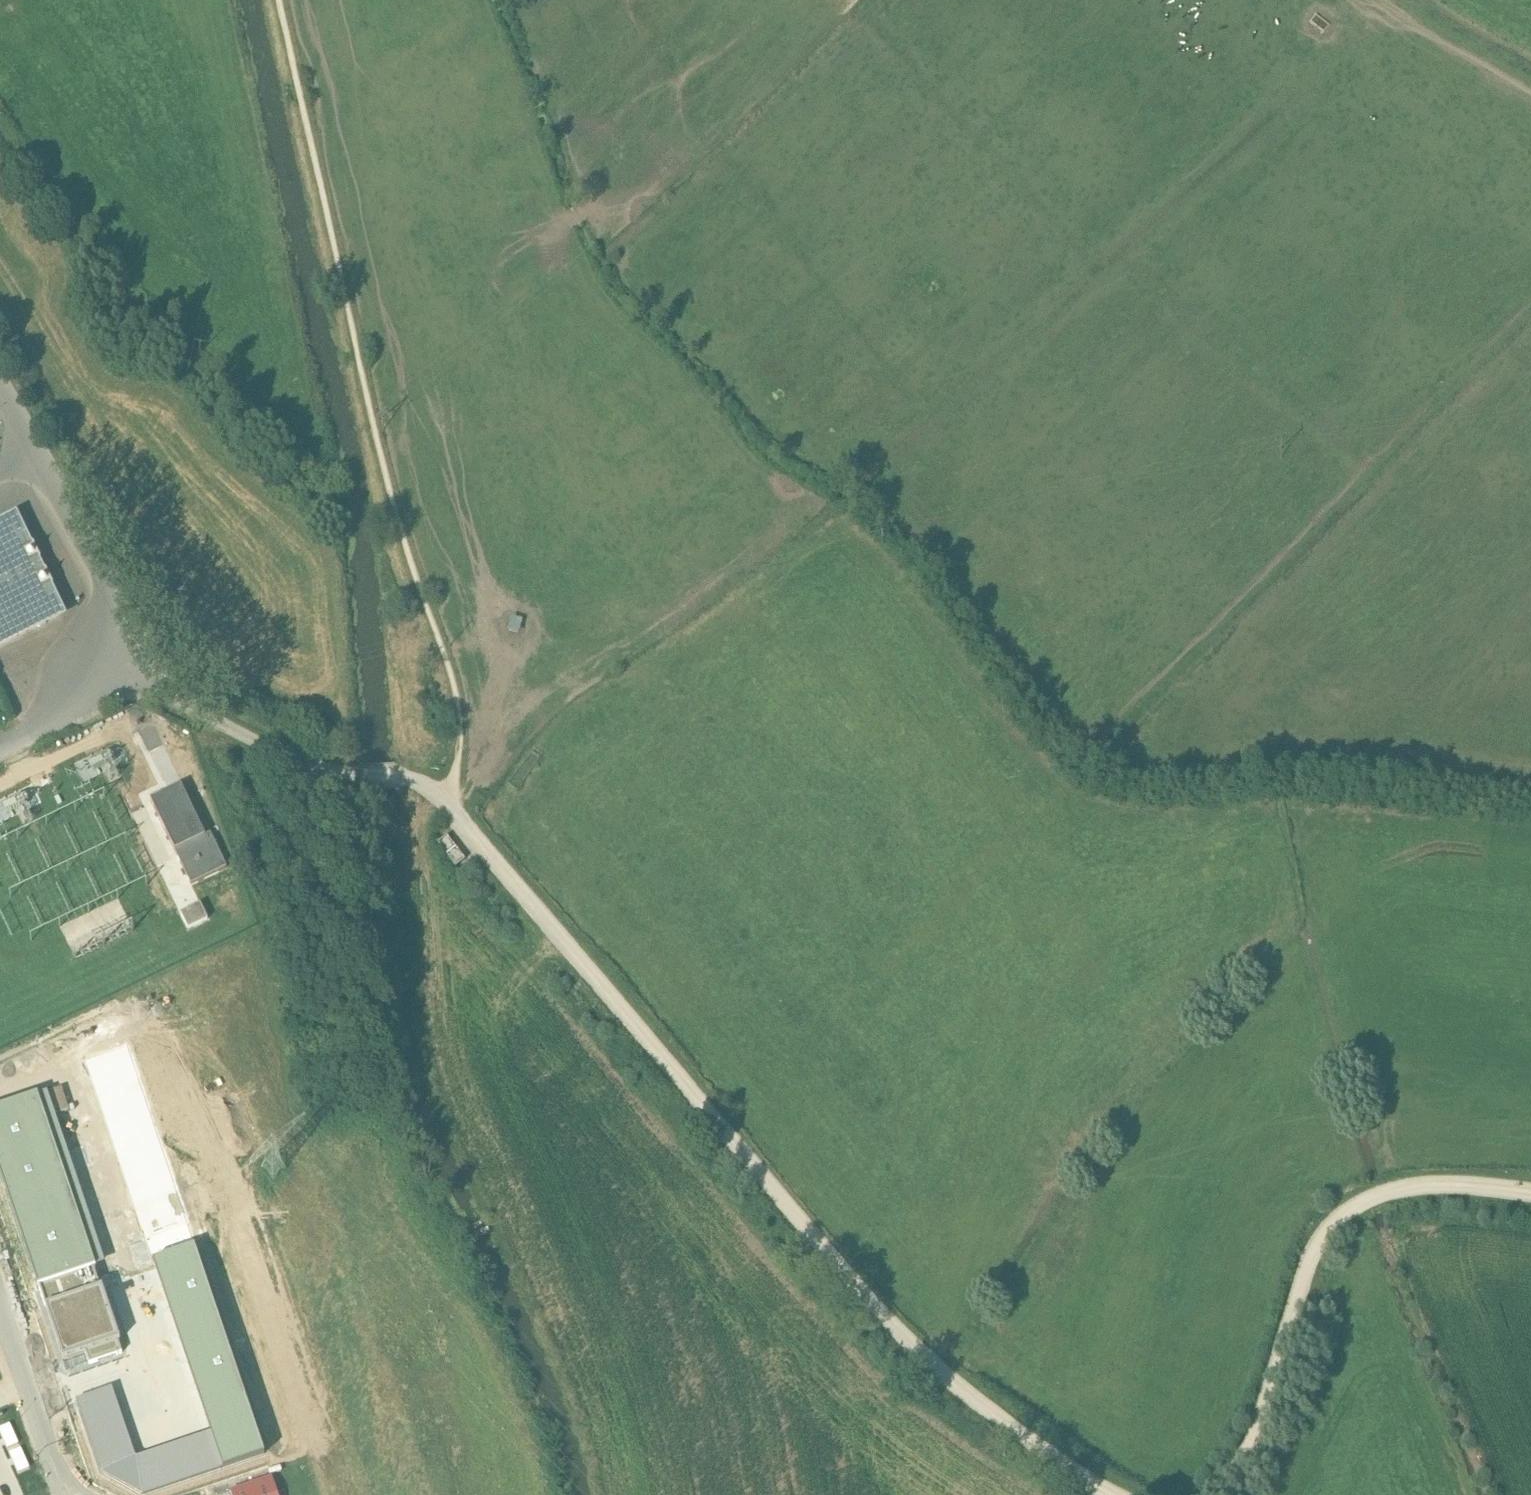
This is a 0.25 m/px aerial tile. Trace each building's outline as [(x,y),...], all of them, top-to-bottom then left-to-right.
[(0,529),(0,644),(58,616),(16,521),(0,529)] [(55,773),(47,777),(52,786),(60,782),(55,773)] [(206,836),(182,786),(151,801),(191,884),(227,867),(211,833),(206,836)] [(192,929),(212,919),(204,903),(184,913),(192,929)] [(100,1263),(38,1283),(67,1372),(129,1352),(100,1263)] [(227,1491),(228,1494),(278,1494),(270,1475),(227,1491)]
